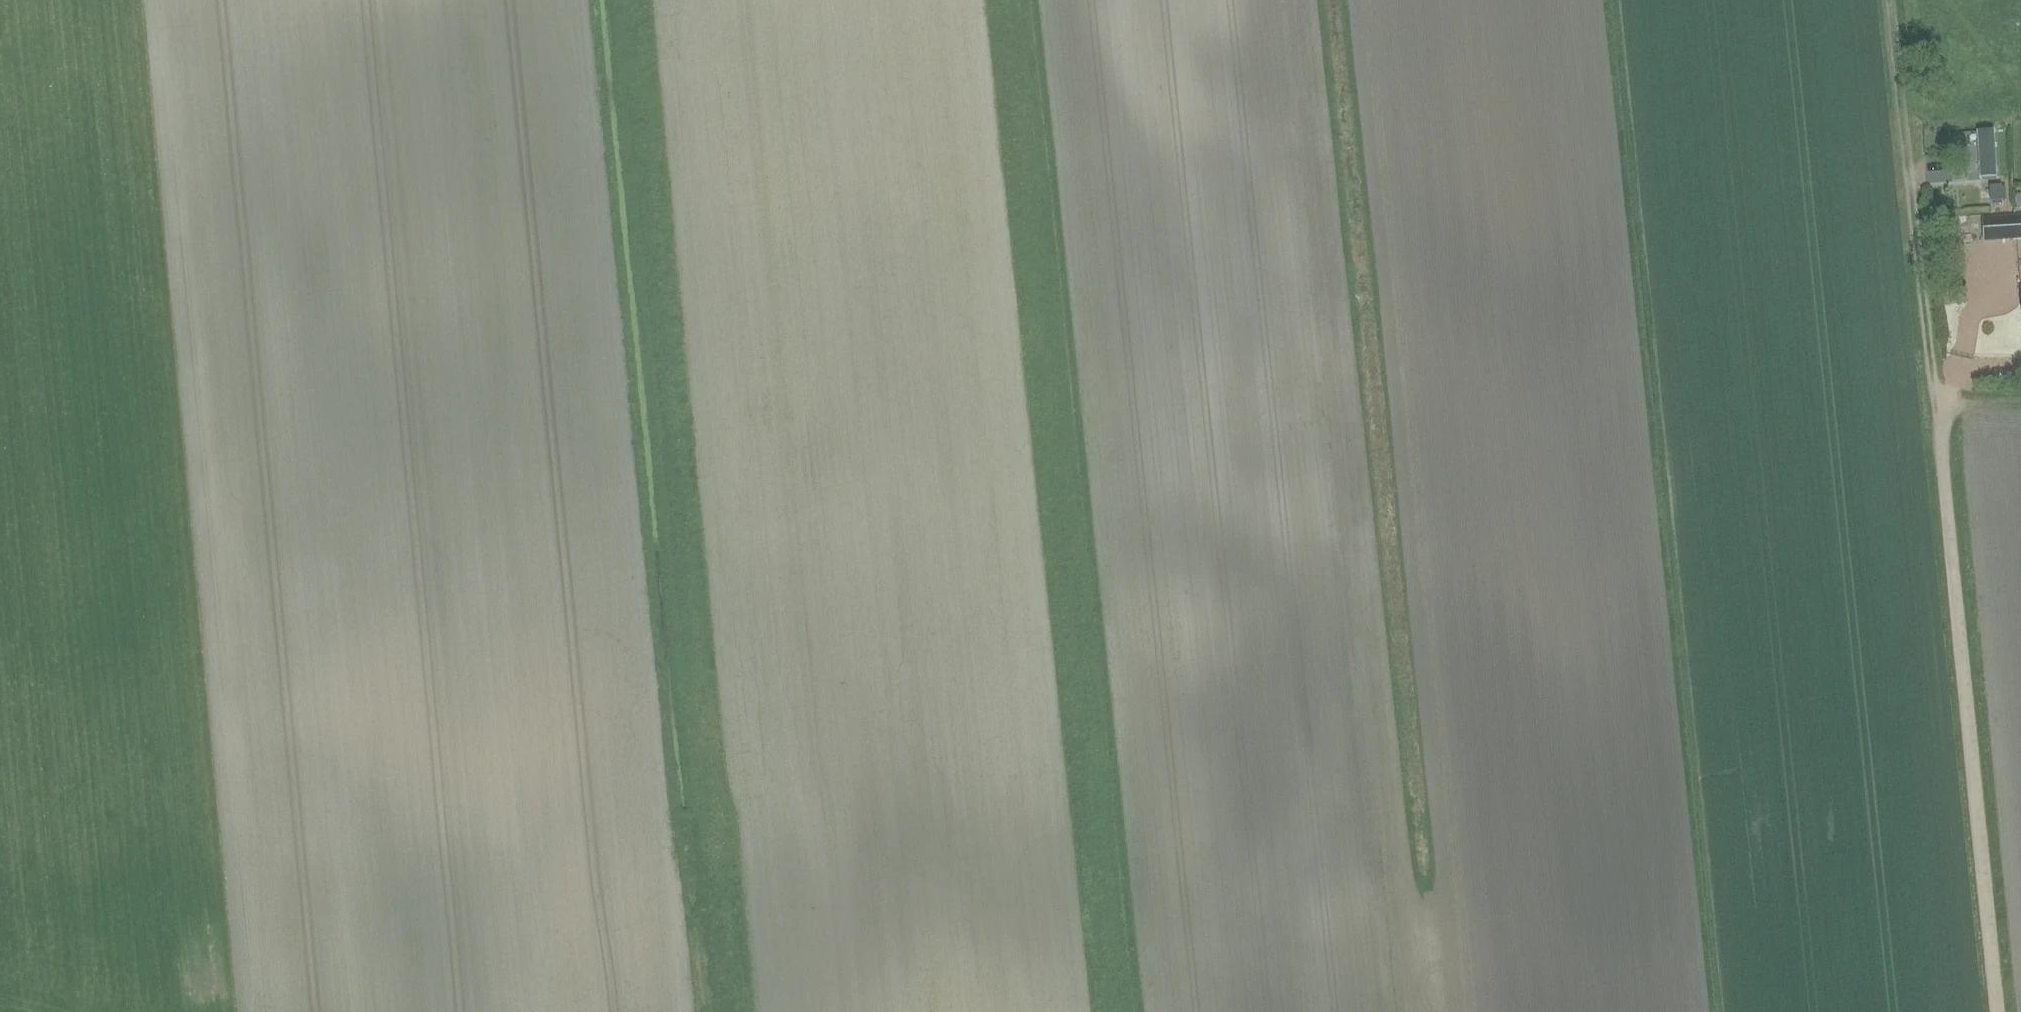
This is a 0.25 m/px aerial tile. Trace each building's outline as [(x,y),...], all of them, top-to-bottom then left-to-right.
[(1993,132),(1977,134),(1980,177),(1996,176),(1993,132)] [(2003,202),(2002,187),(1990,188),(1991,202),(2003,202)] [(2006,218),(2007,240),(2020,239),(2020,217),(2006,218)] [(1982,243),(1962,245),(1966,300),(1985,299),(1984,283),(2002,281),(2000,255),(1983,256),(1982,243)] [(2006,301),(2010,341),(2020,340),(2020,300),(2006,301)] [(2016,385),(2016,363),(1970,363),(1970,384),(2016,385)]
